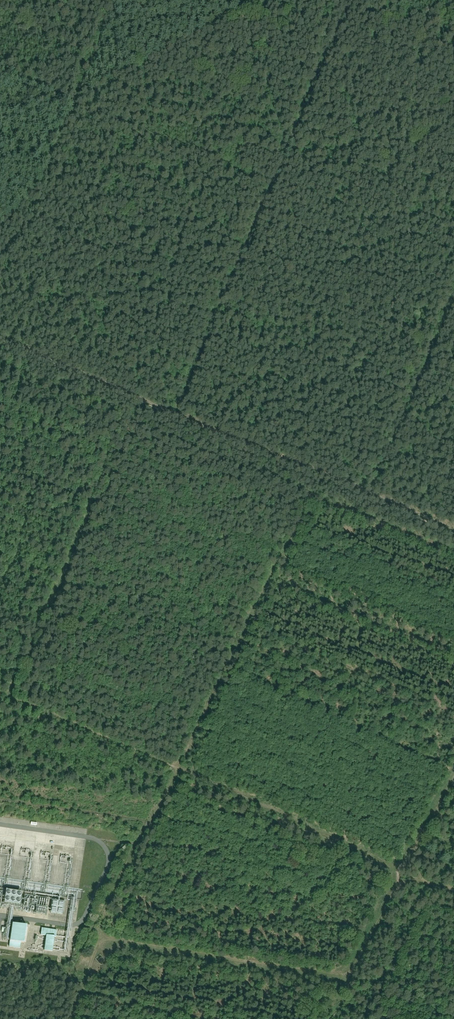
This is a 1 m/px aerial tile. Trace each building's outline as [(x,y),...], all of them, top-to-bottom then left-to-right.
[(78,895),(86,841),(0,829),(0,884),(78,895)] [(9,890),(7,903),(23,905),(25,892),(9,890)] [(56,896),(53,911),(66,914),(69,899),(56,896)] [(30,925),(14,923),(11,946),(27,949),(30,925)] [(57,935),(47,934),(46,950),(56,951),(57,935)]
